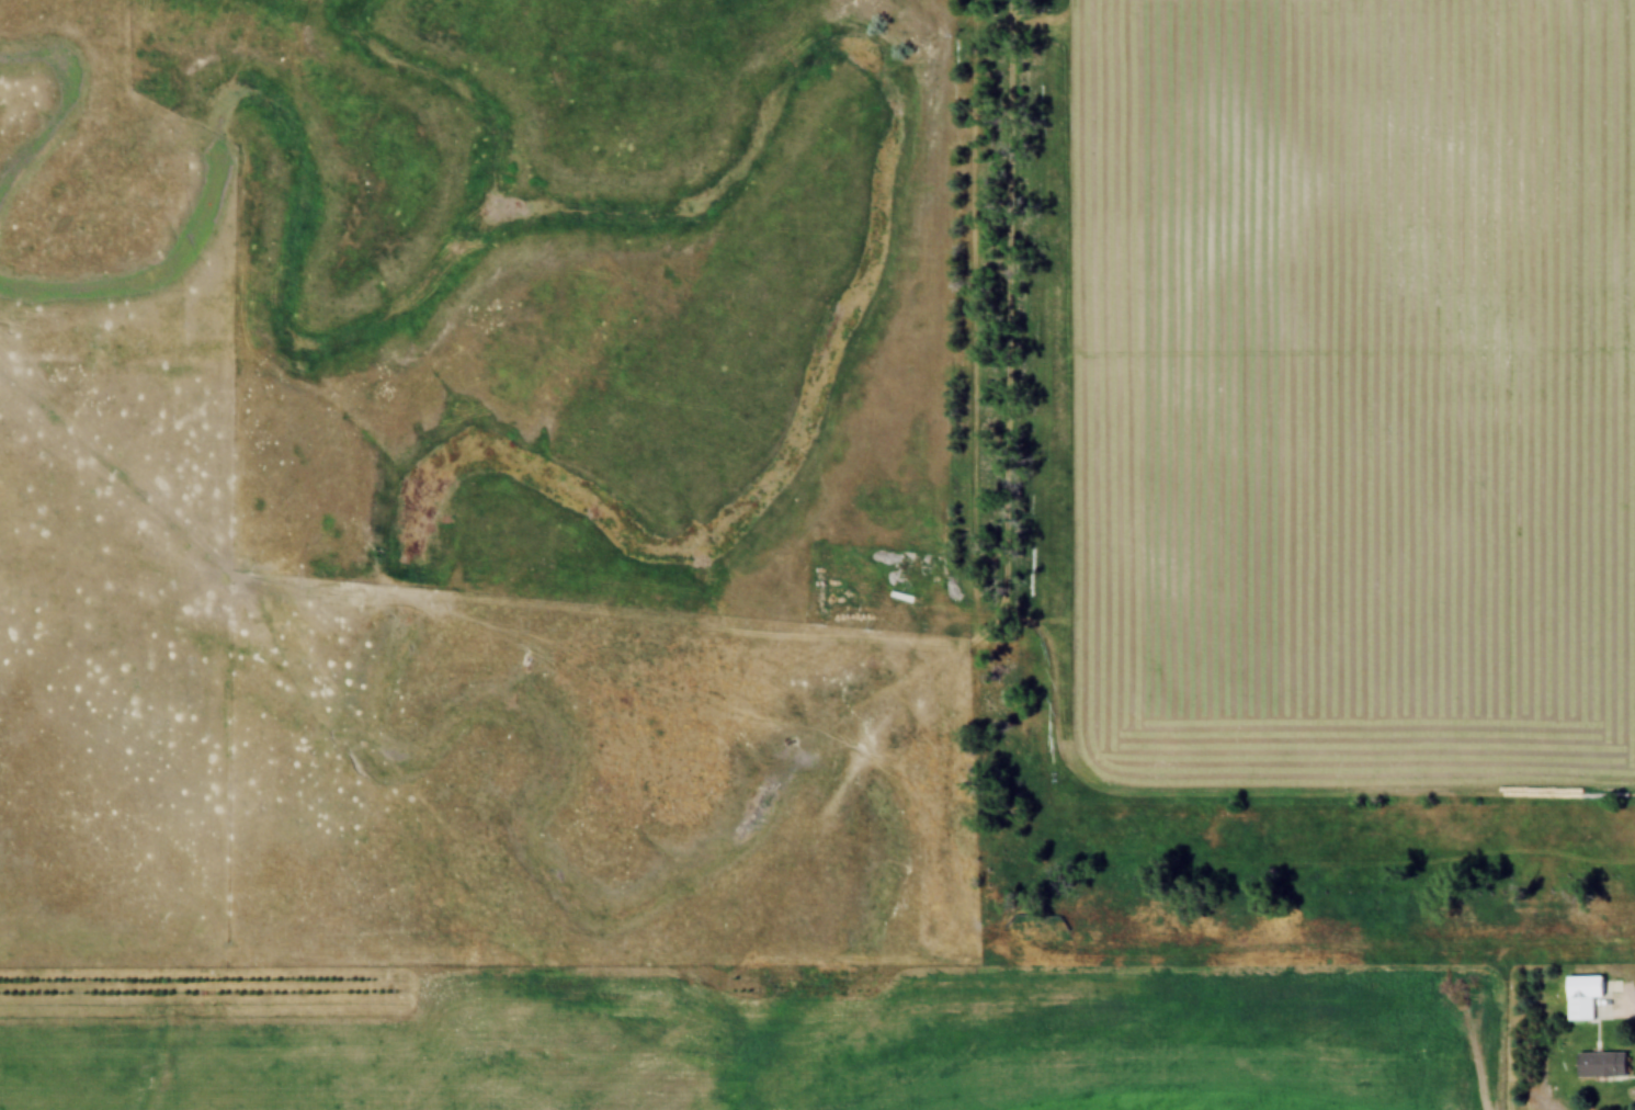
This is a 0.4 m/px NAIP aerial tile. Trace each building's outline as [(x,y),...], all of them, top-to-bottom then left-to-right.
[(1570,977),(1570,1022),(1596,1022),(1596,999),(1606,999),(1606,977),(1570,977)] [(1628,1053),(1580,1053),(1580,1078),(1628,1078),(1628,1053)]
